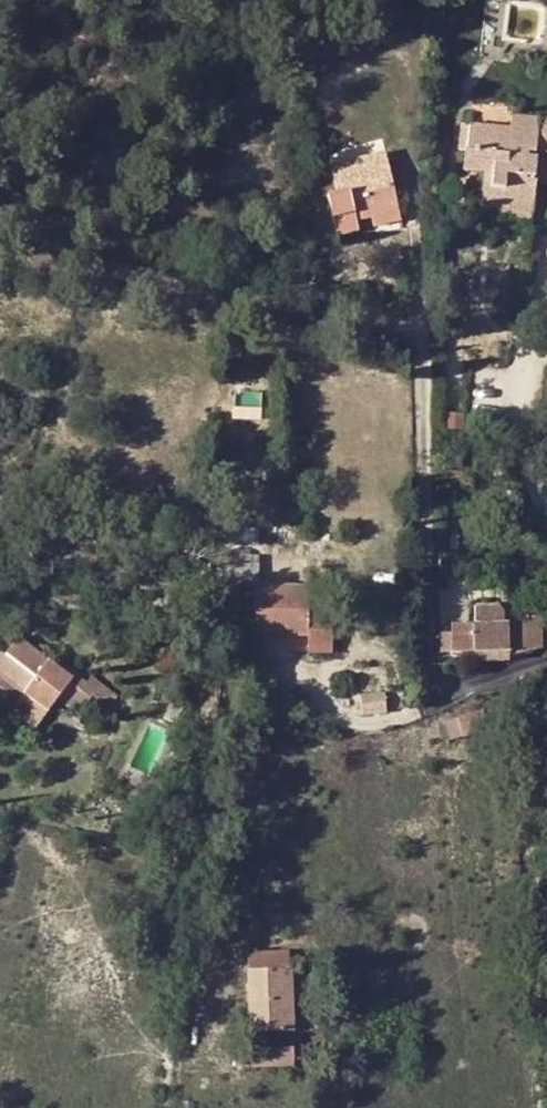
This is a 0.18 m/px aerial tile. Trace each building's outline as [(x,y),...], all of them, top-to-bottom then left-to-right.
[(531,219),(532,181),(534,158),(535,152),(546,153),(546,118),(542,118),(540,129),(537,130),(537,120),(511,116),(510,125),(492,124),(470,122),(470,125),(467,149),(464,169),(484,171),(481,198),(490,198),(490,208),(506,209),(506,214),(505,216),(531,219)] [(458,148),(467,149),(470,125),(460,125),(458,148)] [(534,158),(532,181),(534,181),(546,182),(546,159),(534,158)] [(366,192),(392,186),(388,168),(361,175),(364,184),(366,192)] [(372,214),(397,209),(392,186),(366,192),(364,184),(327,194),(337,232),(358,227),(356,219),(372,214)] [(481,198),(481,211),(506,214),(506,209),(490,208),(490,198),(481,198)] [(374,224),(400,217),(397,209),(372,214),(374,224)] [(234,407),(261,407),(262,392),(235,391),(234,407)] [(261,407),(234,407),(234,418),(260,419),(261,407)] [(461,471),(448,471),(448,484),(461,484),(461,471)] [(309,587),(258,585),(258,556),(227,555),(227,587),(255,588),(255,635),(276,635),(308,635),(308,651),(333,651),(333,610),(309,609),(309,587)] [(474,606),(474,624),(501,623),(502,612),(495,605),(474,606)] [(509,631),(540,622),(540,615),(509,623),(509,631)] [(508,656),(542,648),(542,646),(541,628),(540,622),(509,631),(509,623),(501,623),(474,624),(474,636),(475,653),(475,662),(508,661),(508,656)] [(452,624),(453,636),(467,636),(467,624),(452,624)] [(308,635),(276,635),(276,650),(308,651),(308,635)] [(467,636),(453,636),(442,637),(442,654),(475,653),(474,636),(467,636)] [(48,714),(60,699),(76,711),(84,712),(87,708),(101,718),(116,699),(92,681),(87,686),(76,677),(73,681),(19,639),(6,656),(0,652),(0,677),(23,694),(48,714)] [(18,701),(23,694),(0,677),(0,687),(18,701)] [(362,714),(386,712),(384,693),(360,695),(362,714)] [(42,723),(48,714),(23,694),(18,701),(16,703),(42,723)] [(450,739),(486,729),(482,712),(445,722),(450,739)] [(270,860),(265,867),(273,873),(278,866),(270,860)] [(259,875),(268,881),(273,873),(265,867),(259,875)] [(254,883),(262,889),(268,881),(259,875),(254,883)] [(248,971),(289,969),(288,948),(247,950),(248,971)] [(251,1033),(293,1031),(289,969),(248,971),(251,1033)] [(294,1047),(293,1031),(251,1033),(252,1049),(294,1047)] [(252,1049),(253,1066),(294,1063),(294,1047),(252,1049)] [(237,1049),(238,1066),(253,1066),(252,1049),(237,1049)]
